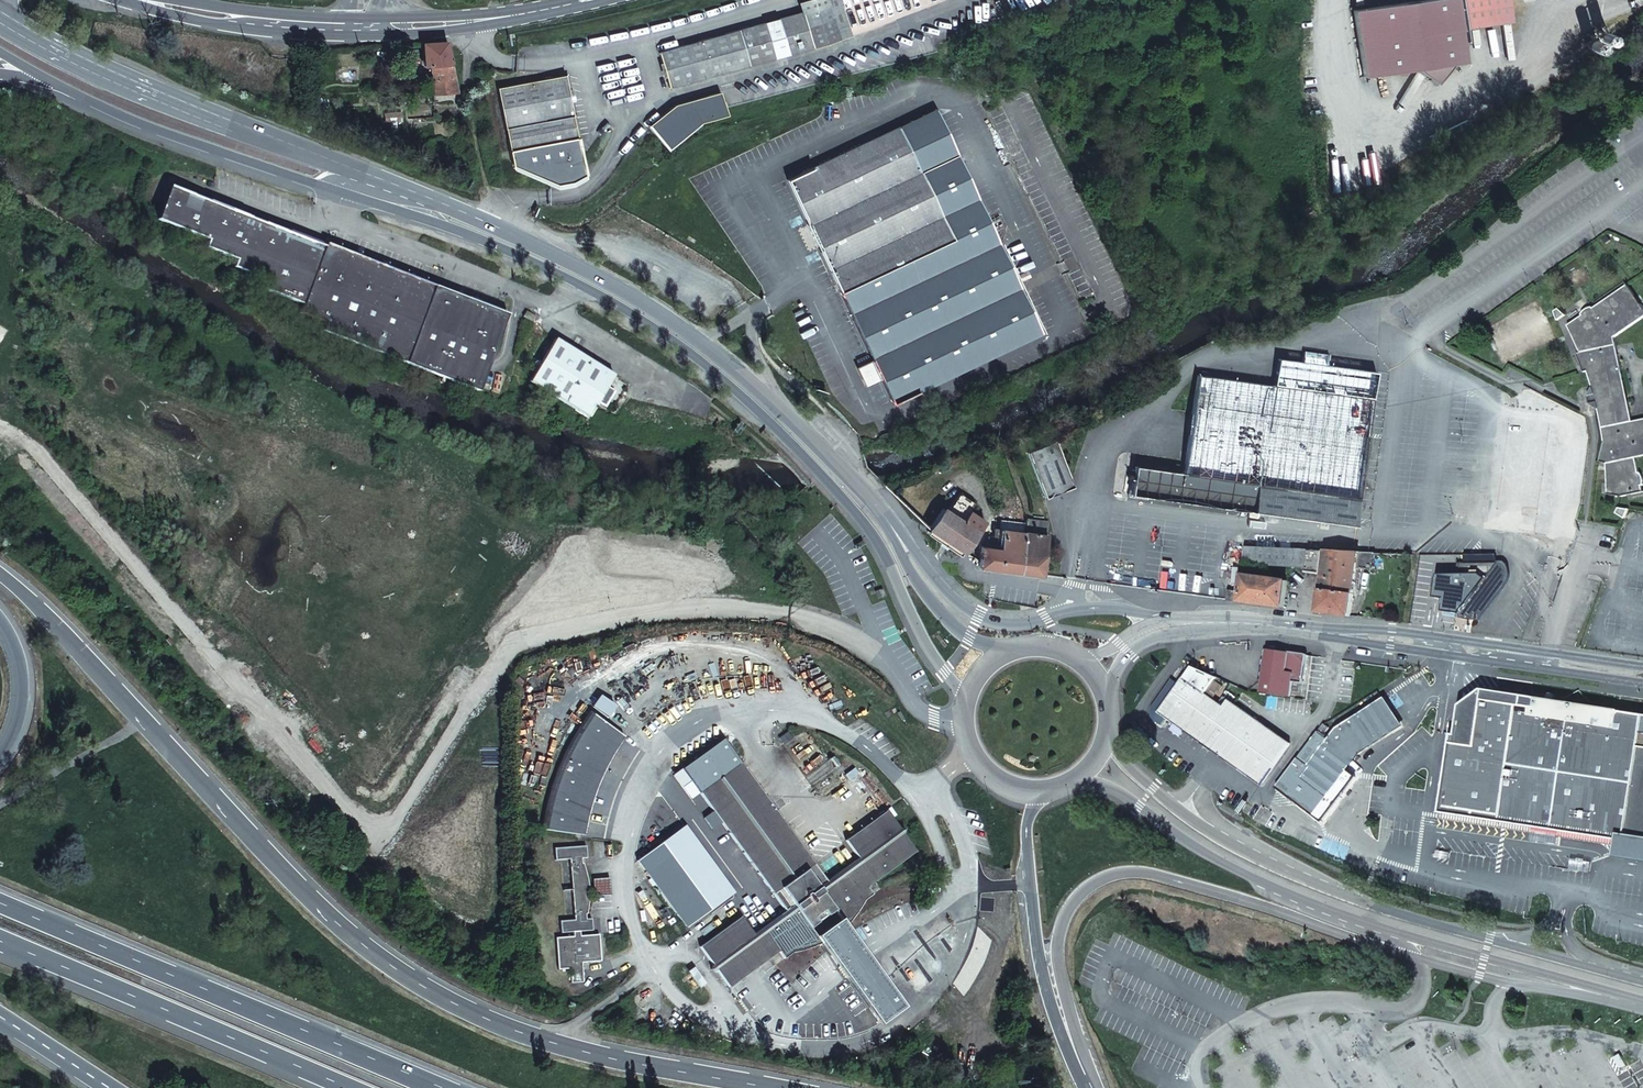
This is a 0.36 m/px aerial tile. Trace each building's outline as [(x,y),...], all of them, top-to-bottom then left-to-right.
[(803,12),(813,47),(841,39),(829,0),(807,0),(800,2),(803,12)] [(1353,15),(1363,81),(1467,66),(1457,0),(1456,0),(1353,15)] [(1508,0),(1461,0),(1466,28),(1512,21),(1508,0)] [(767,22),(781,24),(790,53),(813,47),(803,12),(767,22)] [(781,24),(767,22),(659,52),(669,87),(790,53),(781,24)] [(446,41),(422,43),(424,65),(430,65),(452,64),(446,41)] [(452,64),(430,65),(432,93),(457,91),(452,64)] [(498,88),(513,167),(556,186),(573,183),(585,177),(566,75),(498,88)] [(673,104),(648,124),(666,146),(698,121),(725,113),(719,91),(673,104)] [(898,126),(787,179),(840,292),(953,239),(920,170),(957,152),(936,108),(898,126)] [(953,239),(840,292),(881,379),(892,403),(900,400),(1042,333),(990,222),(957,152),(920,170),(953,239)] [(205,248),(236,260),(233,267),(267,281),(263,289),(302,305),(325,247),(170,187),(157,220),(208,240),(205,248)] [(325,247),(302,305),(299,313),(325,323),(322,331),(405,363),(435,286),(326,244),(325,247)] [(1633,421),(1615,338),(1642,318),(1642,307),(1628,285),(1594,308),(1593,307),(1586,310),(1582,315),(1583,316),(1568,326),(1580,353),(1577,354),(1584,373),(1588,372),(1595,394),(1589,395),(1588,397),(1590,403),(1591,404),(1597,403),(1602,424),(1605,442),(1600,462),(1607,465),(1608,479),(1608,494),(1622,497),(1627,496),(1627,493),(1632,491),(1633,495),(1642,492),(1642,491),(1642,486),(1642,477),(1642,474),(1641,473),(1639,473),(1636,458),(1642,456),(1642,419),(1633,421)] [(508,315),(435,286),(405,363),(478,392),(508,315)] [(1555,312),(1558,321),(1566,315),(1559,309),(1555,312)] [(536,317),(527,311),(523,316),(532,322),(536,317)] [(556,338),(529,381),(588,418),(614,375),(556,338)] [(1302,361),(1278,358),(1274,385),(1196,374),(1183,471),(1134,464),(1130,494),(1355,525),(1376,371),(1327,364),(1328,353),(1304,350),(1302,361)] [(892,403),(881,379),(865,387),(875,409),(876,411),(892,403)] [(1571,433),(1572,423),(1555,420),(1554,413),(1554,412),(1516,407),(1503,509),(1533,513),(1541,514),(1560,517),(1571,433)] [(1071,486),(1053,440),(1025,451),(1044,497),(1071,486)] [(963,552),(983,521),(969,512),(974,504),(958,493),(949,507),(945,504),(932,524),(928,522),(924,527),(928,530),(929,529),(930,530),(962,551),(963,552)] [(1629,510),(1619,508),(1616,513),(1625,518),(1629,510)] [(1019,572),(1041,575),(1047,521),(1026,518),(1024,533),(1019,572)] [(979,566),(1019,572),(1024,533),(1022,532),(1024,523),(1000,520),(1000,530),(994,529),(993,537),(988,536),(988,542),(989,544),(989,547),(981,546),(979,566)] [(962,551),(930,530),(927,534),(959,556),(962,551)] [(1320,602),(1318,612),(1350,616),(1354,590),(1357,568),(1361,568),(1371,569),(1373,554),(1245,547),(1243,563),(1307,567),(1306,572),(1320,574),(1324,575),(1321,596),(1317,596),(1316,601),(1320,602)] [(1495,554),(1464,555),(1464,563),(1461,563),(1459,574),(1438,573),(1434,598),(1445,599),(1443,612),(1460,614),(1459,618),(1479,621),(1506,586),(1509,575),(1509,568),(1507,564),(1504,562),(1502,561),(1496,562),(1495,554)] [(1241,601),(1284,607),(1285,596),(1287,581),(1244,575),(1242,592),(1241,601)] [(882,588),(875,591),(878,599),(885,595),(882,588)] [(1227,600),(1241,601),(1242,592),(1229,590),(1227,600)] [(1304,683),(1308,655),(1269,649),(1263,693),(1291,697),(1293,681),(1304,683)] [(1160,713),(1261,784),(1290,744),(1228,700),(1223,707),(1208,697),(1209,695),(1206,693),(1205,694),(1184,679),(1160,713)] [(1445,813),(1625,842),(1642,844),(1642,715),(1483,689),(1461,704),(1445,813)] [(1329,743),(1316,734),(1277,787),(1288,795),(1322,821),(1355,776),(1344,768),(1357,751),(1394,727),(1396,719),(1384,701),(1337,732),(1329,743)] [(543,814),(541,822),(541,827),(583,833),(585,819),(587,811),(590,802),(593,793),(599,778),(604,767),(612,752),(620,740),(624,734),(589,709),(578,727),(572,737),(567,748),(560,761),(552,783),(548,796),(545,806),(543,814)] [(701,792),(786,911),(753,933),(741,917),(699,946),(713,964),(711,969),(716,968),(729,986),(779,950),(784,957),(791,952),(797,951),(810,948),(814,947),(821,943),(837,931),(831,924),(816,936),(810,928),(835,910),(846,925),(851,919),(857,911),(864,899),(872,894),(867,887),(916,851),(903,832),(905,829),(900,828),(893,819),(896,816),(891,808),(846,840),(859,858),(826,881),(741,763),(723,776),(718,774),(719,779),(701,792)] [(638,859),(686,926),(710,910),(662,842),(638,859)] [(1625,842),(1623,853),(1642,856),(1642,844),(1625,842)] [(588,845),(554,847),(554,859),(570,858),(574,918),(559,919),(559,931),(572,930),(573,935),(556,936),(557,967),(570,967),(571,981),(583,980),(582,961),(600,959),(599,933),(580,934),(580,930),(593,929),(592,917),(586,917),(586,912),(587,912),(589,903),(590,891),(590,887),(587,873),(585,865),(584,862),(583,862),(583,857),(588,857),(588,845)] [(594,895),(611,894),(610,876),(593,877),(594,895)] [(821,943),(882,1023),(903,1007),(846,925),(821,943)]
